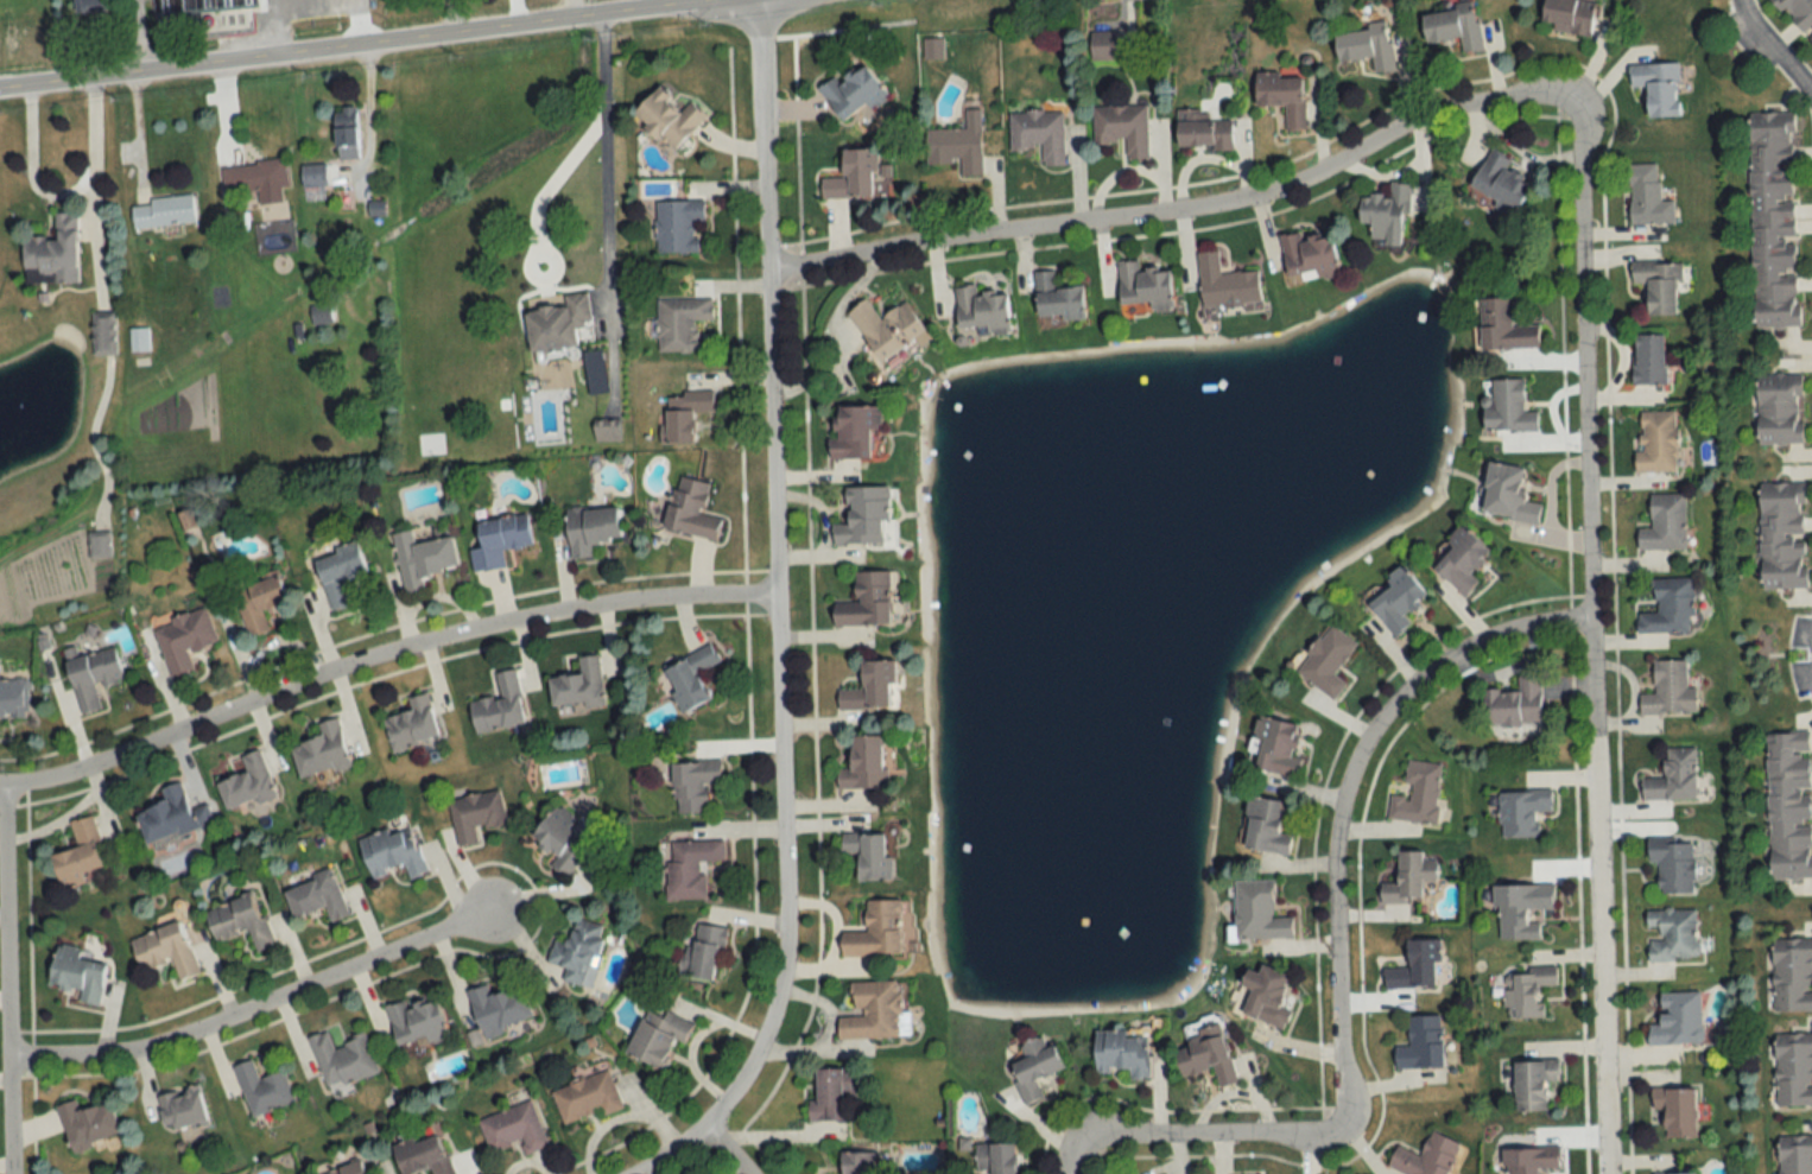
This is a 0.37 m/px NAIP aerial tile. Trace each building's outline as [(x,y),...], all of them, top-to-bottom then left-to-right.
[(77,13),(114,11),(113,0),(76,0),(77,13)] [(229,10),(228,0),(151,0),(152,16),(229,10)] [(1580,0),(1545,0),(1540,28),(1589,36),(1594,2),(1580,0)] [(1811,47),(1811,0),(1777,0),(1811,47)] [(1426,42),(1459,38),(1461,52),(1481,50),(1475,4),(1422,11),(1426,42)] [(1334,29),(1338,61),(1372,58),(1373,72),(1393,71),(1388,24),(1334,29)] [(1090,60),(1116,60),(1116,31),(1090,31),(1090,60)] [(942,38),(924,38),(924,59),(942,59),(942,38)] [(864,61),(837,80),(835,76),(818,88),(841,121),(867,103),(872,110),(889,98),(864,61)] [(1630,64),(1630,87),(1647,87),(1647,116),(1679,115),(1677,63),(1630,64)] [(1256,74),(1256,105),(1285,104),(1285,131),(1305,131),(1304,73),(1256,74)] [(691,100),(680,110),(659,86),(633,110),(670,151),(707,117),(691,100)] [(1093,106),(1094,145),(1124,144),(1124,159),(1147,159),(1146,105),(1093,106)] [(356,107),(334,107),(335,158),(357,158),(356,107)] [(927,164),(959,164),(959,176),(981,175),(980,109),(965,109),(966,129),(926,129),(927,164)] [(1176,110),(1176,146),(1216,146),(1216,150),(1231,150),(1231,120),(1213,120),(1213,110),(1176,110)] [(1064,166),(1063,111),(1009,112),(1010,150),(1042,150),(1042,166),(1064,166)] [(1747,113),(1753,329),(1798,328),(1793,112),(1747,113)] [(821,198),(875,197),(874,149),(842,149),(842,178),(820,178),(821,198)] [(1511,160),(1489,149),(1469,188),(1496,202),(1492,210),(1512,220),(1531,182),(1507,170),(1511,160)] [(224,193),(288,188),(286,160),(222,165),(224,193)] [(302,166),(304,201),(327,199),(324,164),(302,166)] [(1657,164),(1628,164),(1629,224),(1673,224),(1673,200),(1658,200),(1657,164)] [(1400,244),(1401,215),(1409,215),(1410,183),(1389,182),(1389,196),(1359,195),(1359,222),(1370,223),(1370,243),(1400,244)] [(195,223),(192,196),(131,203),(134,229),(195,223)] [(703,200),(655,201),(656,253),(698,253),(698,222),(703,222),(703,200)] [(23,237),(23,283),(77,283),(77,213),(55,213),(55,237),(23,237)] [(1330,233),(1300,239),(1299,232),(1279,236),(1287,279),(1338,269),(1330,233)] [(1256,270),(1219,273),(1218,251),(1196,252),(1201,311),(1259,306),(1256,270)] [(1117,262),(1119,305),(1148,304),(1148,312),(1171,311),(1169,268),(1138,269),(1138,261),(1117,262)] [(1647,315),(1679,314),(1678,262),(1631,263),(1631,284),(1647,284),(1647,315)] [(1037,321),(1084,318),(1082,286),(1055,287),(1054,271),(1034,272),(1037,321)] [(954,287),(957,333),(1009,328),(1006,291),(976,293),(976,285),(954,287)] [(587,293),(563,295),(564,306),(525,309),(529,353),(577,349),(575,327),(590,325),(587,293)] [(1479,349),(1539,348),(1538,324),(1519,325),(1519,298),(1478,299),(1479,349)] [(657,352),(698,352),(698,321),(711,321),(711,299),(657,299),(657,352)] [(905,301),(877,318),(865,299),(846,311),(878,362),(924,332),(905,301)] [(311,324),(331,324),(330,305),(310,306),(311,324)] [(93,355),(115,355),(115,318),(93,318),(93,355)] [(130,352),(148,352),(148,329),(130,329),(130,352)] [(1633,384),(1664,384),(1664,335),(1633,335),(1633,384)] [(1802,374),(1757,374),(1757,444),(1802,444),(1802,374)] [(1481,431),(1537,431),(1537,411),(1523,411),(1523,380),(1481,380),(1481,431)] [(663,443),(696,443),(696,415),(713,415),(713,392),(664,392),(663,443)] [(830,457),(877,458),(877,406),(830,406),(830,457)] [(1636,472),(1676,472),(1676,412),(1636,412),(1636,472)] [(1538,522),(1541,503),(1521,501),(1525,467),(1488,462),(1480,514),(1538,522)] [(663,528),(714,539),(719,518),(702,514),(709,483),(675,475),(663,528)] [(1805,588),(1804,483),(1759,483),(1760,588),(1805,588)] [(845,524),(831,524),(831,544),(886,543),(885,486),(844,487),(845,524)] [(1637,550),(1685,550),(1685,494),(1650,494),(1650,529),(1637,529),(1637,550)] [(570,558),(591,557),(590,542),(619,539),(616,505),(565,510),(570,558)] [(504,567),(502,549),(531,546),(528,514),(477,520),(480,548),(470,549),(473,571),(504,567)] [(1428,563),(1465,598),(1480,582),(1470,572),(1490,552),(1463,527),(1428,563)] [(392,533),(405,594),(424,590),(421,574),(458,567),(451,536),(414,543),(411,530),(392,533)] [(88,535),(88,557),(110,557),(110,535),(88,535)] [(366,572),(356,540),(333,547),(334,553),(315,558),(330,611),(351,605),(343,579),(366,572)] [(832,624),(889,625),(889,571),(853,571),(853,601),(832,601),(832,624)] [(286,601),(278,575),(235,589),(250,637),(268,632),(261,609),(286,601)] [(1637,633),(1690,633),(1690,601),(1693,601),(1693,578),(1652,578),(1652,601),(1657,601),(1657,613),(1637,613),(1637,633)] [(153,626),(170,678),(194,670),(188,652),(217,643),(206,608),(153,626)] [(1334,676),(1356,643),(1327,624),(1294,673),(1335,700),(1346,683),(1334,676)] [(719,662),(710,644),(661,667),(682,712),(709,699),(697,673),(719,662)] [(80,714),(101,709),(95,688),(123,680),(114,647),(76,657),(74,648),(63,651),(80,714)] [(598,654),(577,657),(579,673),(548,677),(552,709),(604,703),(598,654)] [(837,710),(892,709),(891,660),(860,661),(860,689),(837,689),(837,710)] [(1640,715),(1697,714),(1696,688),(1686,688),(1685,661),(1654,661),(1654,695),(1639,695),(1640,715)] [(515,669),(493,673),(497,696),(469,701),(474,734),(526,724),(515,669)] [(1541,724),(1541,676),(1517,676),(1517,690),(1485,690),(1485,724),(1541,724)] [(29,718),(28,679),(0,679),(0,718),(29,718)] [(440,738),(426,693),(407,699),(411,711),(381,720),(392,753),(440,738)] [(1257,716),(1246,767),(1294,778),(1305,727),(1257,716)] [(338,719),(319,723),(322,738),(291,745),(299,779),(349,768),(338,719)] [(1769,880),(1811,878),(1811,806),(1810,732),(1764,733),(1769,880)] [(882,736),(849,736),(849,769),(837,769),(837,788),(882,788),(882,736)] [(1664,779),(1641,779),(1642,800),(1696,800),(1695,749),(1664,749),(1664,779)] [(246,774),(217,782),(225,810),(274,796),(261,751),(241,756),(246,774)] [(1387,820),(1435,825),(1442,764),(1408,760),(1404,796),(1390,795),(1387,820)] [(721,784),(720,762),(673,764),(675,814),(708,813),(707,784),(721,784)] [(190,810),(180,782),(163,788),(167,800),(136,812),(148,844),(213,821),(207,804),(190,810)] [(447,801),(457,847),(478,843),(476,830),(506,823),(498,790),(447,801)] [(1538,838),(1538,812),(1552,812),(1552,791),(1498,792),(1499,838),(1538,838)] [(1289,855),(1291,834),(1279,833),(1282,801),(1245,798),(1240,850),(1289,855)] [(591,845),(568,827),(575,817),(557,804),(530,838),(556,858),(550,865),(566,877),(591,845)] [(52,855),(61,891),(85,884),(82,872),(106,866),(93,816),(70,822),(76,848),(52,855)] [(358,841),(370,877),(404,866),(408,879),(426,873),(409,824),(358,841)] [(890,858),(883,858),(883,834),(840,834),(840,855),(857,855),(857,881),(890,881),(890,858)] [(704,900),(704,874),(698,874),(698,862),(723,862),(723,841),(667,842),(667,900),(704,900)] [(1656,867),(1656,894),(1694,894),(1694,841),(1648,841),(1648,867),(1656,867)] [(1423,852),(1397,852),(1397,884),(1380,884),(1380,903),(1422,903),(1422,882),(1437,882),(1437,860),(1423,860),(1423,852)] [(333,872),(285,888),(295,918),(324,908),(329,923),(348,916),(333,872)] [(1233,940),(1291,940),(1291,918),(1273,918),(1272,881),(1233,881),(1233,940)] [(1495,887),(1496,941),(1540,941),(1539,911),(1554,910),(1553,886),(1495,887)] [(273,946),(255,894),(205,910),(215,942),(248,932),(255,952),(273,946)] [(899,901),(861,901),(861,934),(842,934),(842,957),(899,957),(899,901)] [(1648,962),(1698,961),(1697,910),(1647,911),(1648,962)] [(562,981),(590,988),(606,925),(575,917),(569,942),(552,938),(546,963),(565,968),(562,981)] [(181,922),(129,940),(141,972),(171,961),(178,981),(199,974),(181,922)] [(713,983),(726,931),(693,923),(681,975),(713,983)] [(1811,1011),(1811,939),(1771,940),(1773,1012),(1811,1011)] [(1438,940),(1407,941),(1407,968),(1384,969),(1384,988),(1439,988),(1438,940)] [(55,948),(49,985),(79,990),(77,1002),(99,1006),(107,957),(55,948)] [(1241,1014),(1282,1030),(1293,1002),(1281,997),(1289,976),(1261,965),(1258,973),(1246,969),(1240,986),(1251,990),(1241,1014)] [(1542,1018),(1541,987),(1556,987),(1556,970),(1503,971),(1505,1019),(1542,1018)] [(837,1017),(837,1040),(902,1038),(901,981),(851,983),(852,1017),(837,1017)] [(466,991),(481,1037),(532,1019),(521,986),(490,996),(486,985),(466,991)] [(1701,992),(1659,992),(1659,1033),(1648,1033),(1648,1044),(1701,1044),(1701,992)] [(448,1038),(437,998),(406,1007),(404,1001),(385,1006),(396,1045),(425,1037),(427,1044),(448,1038)] [(684,1043),(692,1024),(646,1005),(625,1054),(662,1070),(675,1039),(684,1043)] [(1394,1047),(1395,1069),(1443,1069),(1442,1016),(1408,1017),(1408,1047),(1394,1047)] [(1222,1034),(1217,1035),(1214,1025),(1185,1033),(1189,1047),(1173,1051),(1181,1078),(1213,1069),(1218,1087),(1236,1081),(1222,1034)] [(378,1073),(365,1035),(332,1046),(327,1031),(308,1037),(325,1090),(378,1073)] [(1094,1073),(1127,1073),(1127,1079),(1148,1079),(1147,1031),(1094,1032),(1094,1073)] [(1055,1044),(1045,1047),(1042,1037),(1016,1044),(1020,1062),(1011,1064),(1021,1104),(1041,1099),(1036,1078),(1061,1071),(1055,1044)] [(1811,1107),(1811,1039),(1774,1040),(1775,1108),(1811,1107)] [(294,1103),(284,1071),(258,1079),(252,1060),(234,1066),(249,1116),(294,1103)] [(1546,1110),(1545,1081),(1558,1081),(1557,1061),(1513,1062),(1515,1111),(1546,1110)] [(814,1069),(814,1102),(808,1102),(808,1121),(843,1121),(843,1069),(814,1069)] [(563,1127),(621,1107),(609,1070),(550,1090),(563,1127)] [(198,1087),(157,1097),(165,1132),(206,1123),(198,1087)] [(1665,1138),(1696,1138),(1696,1088),(1652,1088),(1652,1110),(1665,1110),(1665,1138)] [(70,1151),(120,1136),(110,1102),(79,1111),(76,1100),(57,1106),(70,1151)] [(530,1101),(478,1120),(490,1153),(517,1144),(521,1156),(547,1147),(530,1101)] [(401,1173),(417,1173),(428,1170),(430,1173),(452,1173),(438,1132),(392,1148),(401,1173)] [(1387,1168),(1402,1173),(1448,1173),(1461,1145),(1430,1132),(1420,1157),(1396,1147),(1387,1168)] [(1779,1137),(1779,1173),(1811,1173),(1811,1137),(1779,1137)] [(990,1171),(990,1173),(1018,1173),(1018,1144),(975,1144),(975,1171),(990,1171)] [(1539,1169),(1559,1169),(1559,1149),(1504,1149),(1505,1173),(1539,1173),(1539,1169)] [(871,1153),(841,1153),(841,1173),(871,1173),(871,1153)] [(360,1160),(324,1173),(365,1173),(360,1160)]
